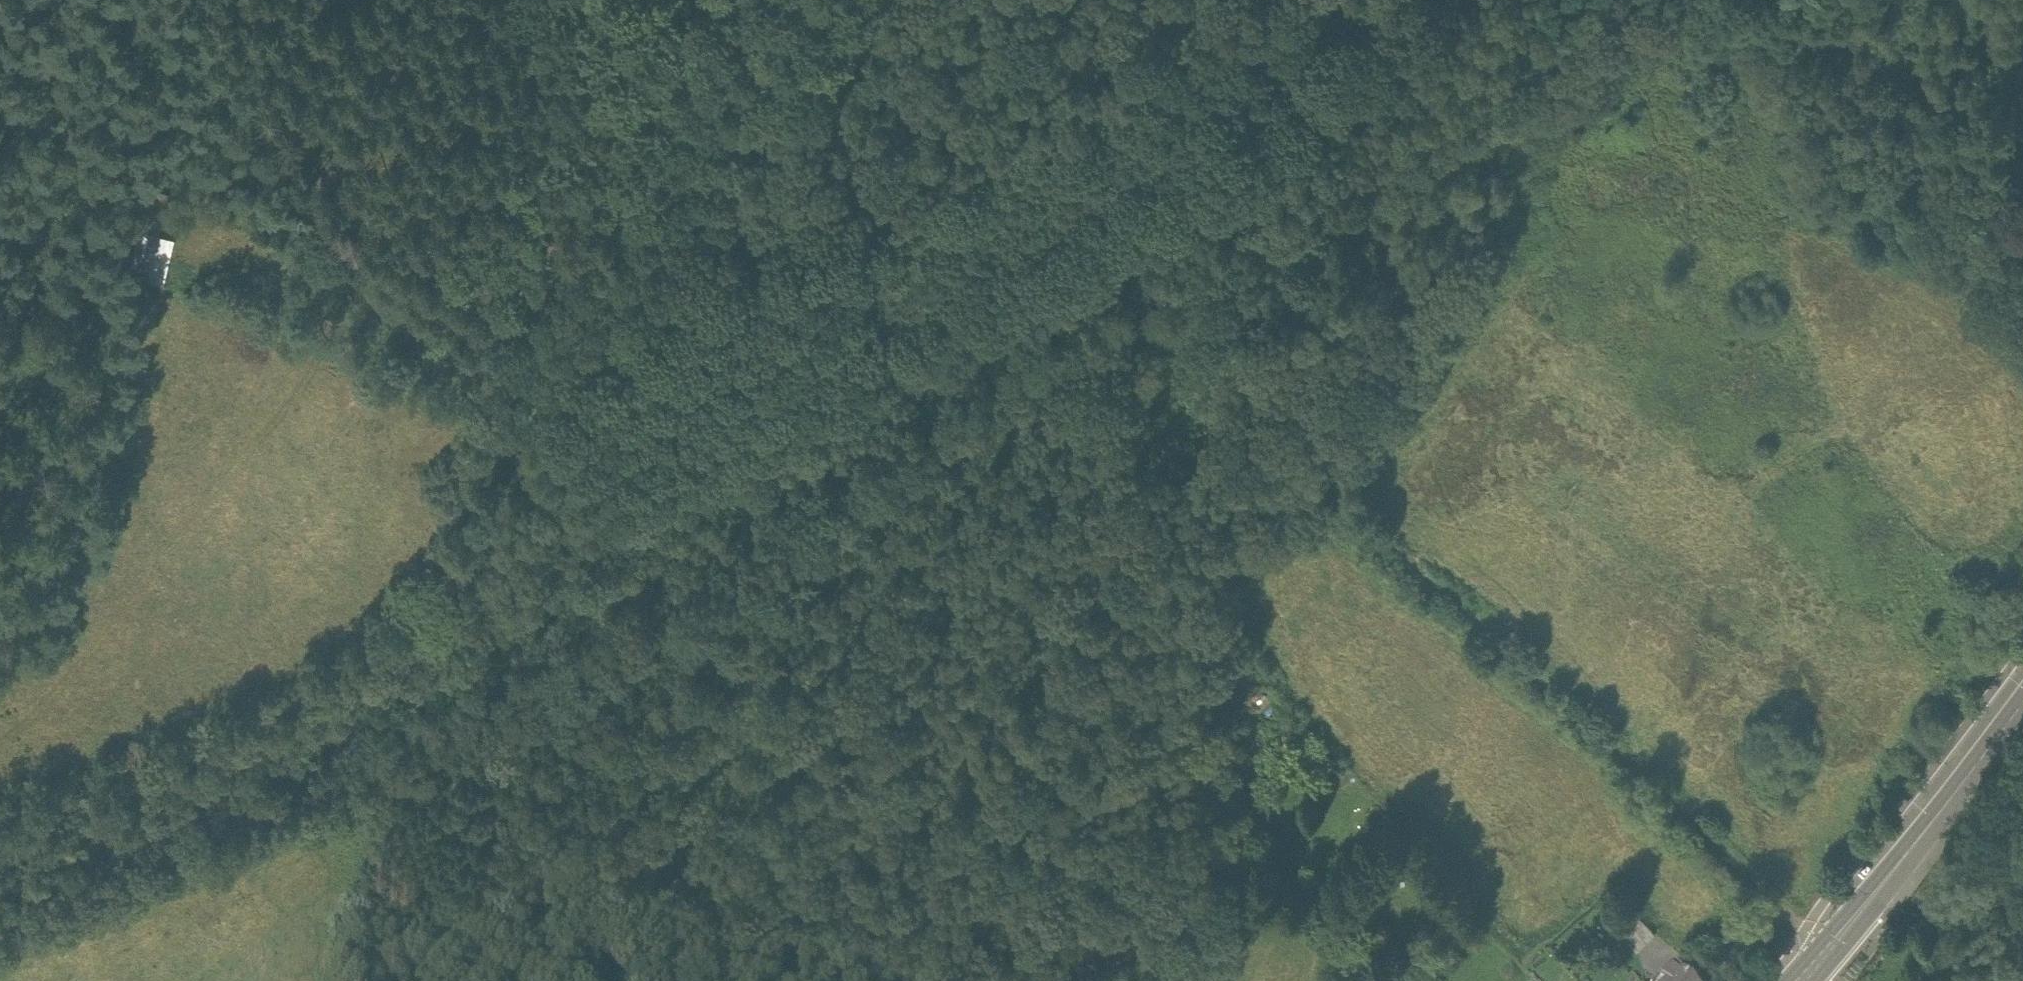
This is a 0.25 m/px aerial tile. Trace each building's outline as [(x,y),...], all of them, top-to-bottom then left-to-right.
[(167,188),(137,180),(130,211),(141,213),(127,269),(161,278),(172,234),(156,230),(167,188)] [(1767,921),(1760,928),(1767,935),(1774,928),(1767,921)] [(1674,970),(1662,980),(1685,980),(1674,970)]
